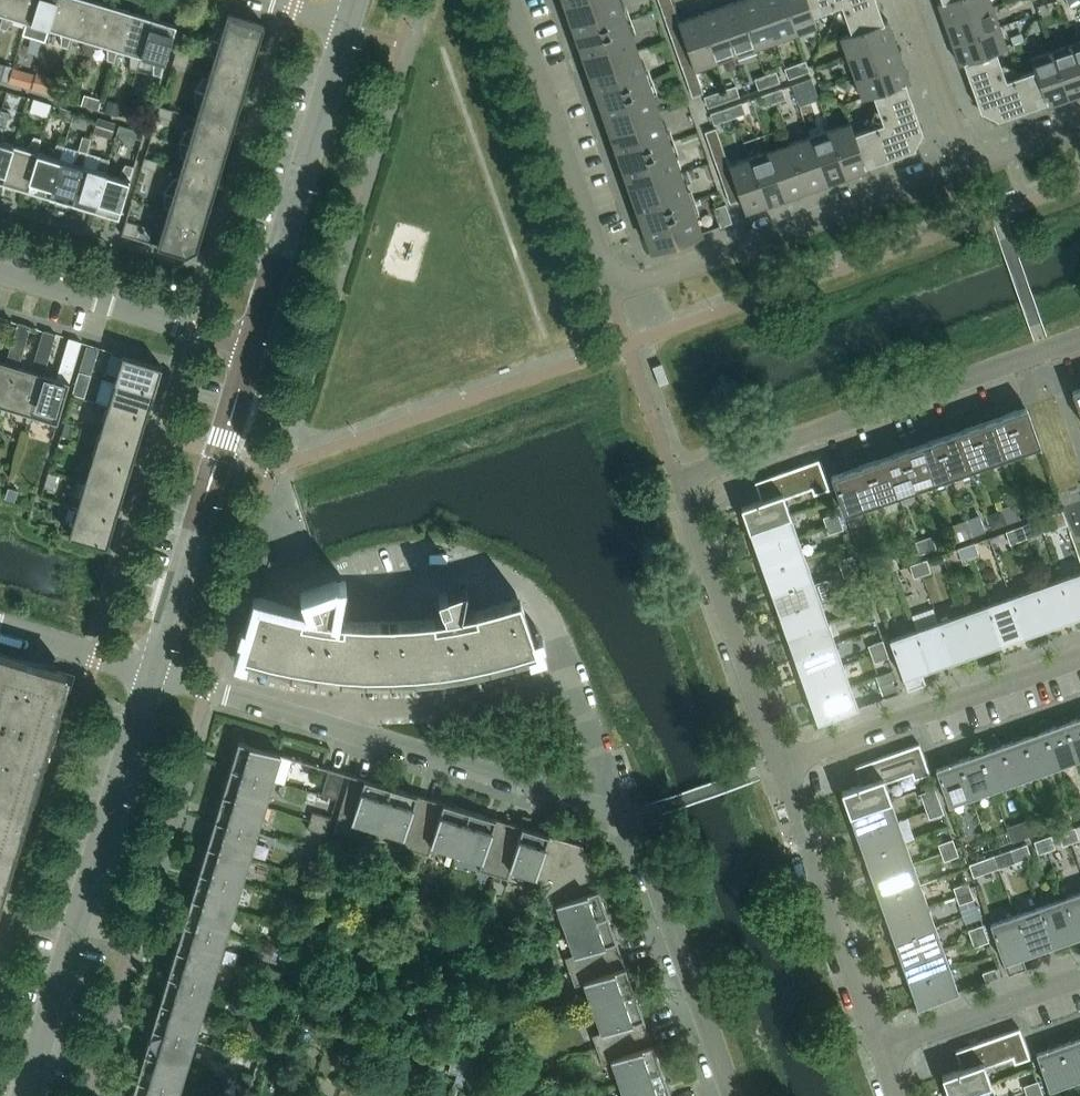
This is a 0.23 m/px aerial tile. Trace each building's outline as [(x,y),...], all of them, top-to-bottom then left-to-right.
[(3,14),(0,26),(0,27),(7,29),(14,17),(26,21),(33,0),(8,0),(3,14)] [(26,21),(27,21),(23,34),(30,36),(37,24),(49,28),(58,0),(33,0),(26,21)] [(72,35),(83,0),(58,0),(49,28),(62,32),(61,46),(69,48),(72,35)] [(95,0),(83,0),(72,35),(85,39),(84,53),(92,55),(95,42),(107,4),(95,0)] [(589,0),(563,0),(566,8),(589,0)] [(638,51),(620,0),(589,0),(566,8),(587,69),(638,51)] [(719,7),(736,54),(756,47),(739,0),(737,0),(719,7)] [(756,47),(776,40),(762,0),(739,0),(756,47)] [(776,40),(796,33),(784,0),(762,0),(776,40)] [(796,33),(817,25),(813,14),(808,0),(784,0),(796,33)] [(813,14),(841,4),(843,0),(808,0),(813,14)] [(841,4),(851,32),(883,21),(876,0),(843,0),(841,4)] [(938,1),(945,22),(992,6),(990,0),(942,0),(938,1)] [(671,2),(661,6),(664,16),(675,12),(671,2)] [(118,49),(119,49),(130,11),(107,4),(95,42),(108,46),(107,59),(114,62),(118,49)] [(992,6),(945,22),(952,43),(999,26),(992,6)] [(719,7),(699,14),(716,61),(736,54),(719,7)] [(130,11),(119,49),(131,52),(130,66),(137,68),(141,56),(142,56),(153,18),(130,11)] [(675,12),(664,16),(668,26),(678,22),(675,12)] [(227,13),(220,39),(256,50),(264,24),(227,13)] [(699,14),(679,21),(696,68),(716,61),(699,14)] [(153,18),(142,56),(153,59),(153,73),(161,76),(177,25),(153,18)] [(851,32),(840,36),(848,57),(895,40),(888,19),(883,21),(851,32)] [(678,22),(668,26),(671,36),(682,32),(678,22)] [(999,26),(952,43),(959,63),(964,62),(996,51),(1007,47),(999,26)] [(682,32),(671,36),(675,46),(685,42),(682,32)] [(220,39),(212,65),(249,76),(256,50),(220,39)] [(895,40),(848,57),(855,77),(902,61),(895,40)] [(1071,43),(1079,67),(1079,40),(1071,43)] [(685,42),(675,46),(678,56),(689,52),(685,42)] [(1051,50),(1068,97),(1079,93),(1079,67),(1071,43),(1051,50)] [(179,46),(176,55),(189,58),(191,50),(179,46)] [(1051,50),(1030,58),(1034,69),(1046,101),(1047,105),(1068,97),(1051,50)] [(638,51),(587,69),(608,129),(660,111),(638,51)] [(996,51),(964,62),(969,76),(981,111),(986,109),(991,111),(1006,79),(1001,65),(996,51)] [(689,52),(678,56),(682,66),(692,62),(689,52)] [(176,55),(173,63),(186,67),(189,58),(176,55)] [(789,79),(810,71),(806,61),(785,68),(789,79)] [(902,61),(855,77),(862,98),(873,94),(905,82),(909,81),(902,61)] [(692,62),(682,66),(685,76),(696,72),(692,62)] [(204,90),(241,102),(249,76),(212,65),(204,90)] [(8,80),(11,69),(0,66),(0,78),(8,80)] [(1006,79),(991,111),(995,113),(997,119),(1046,101),(1034,69),(1006,79)] [(12,70),(8,85),(29,91),(33,76),(12,70)] [(780,82),(776,71),(766,75),(770,86),(780,82)] [(696,72),(685,76),(689,86),(699,82),(696,72)] [(37,74),(31,91),(51,98),(57,80),(37,74)] [(770,86),(766,75),(756,78),(759,89),(770,86)] [(699,82),(689,86),(693,96),(703,93),(699,82)] [(905,82),(873,94),(878,108),(883,123),(915,138),(917,133),(922,132),(910,97),(905,82)] [(736,86),(726,89),(730,100),(740,96),(736,86)] [(786,99),(782,88),(772,92),(776,102),(786,99)] [(709,107),(730,100),(726,89),(705,97),(709,107)] [(196,116),(233,127),(241,102),(204,90),(196,116)] [(776,102),(772,92),(762,95),(765,106),(776,102)] [(85,95),(82,104),(98,109),(101,100),(85,95)] [(34,99),(30,111),(47,116),(51,105),(34,99)] [(109,100),(105,111),(117,115),(121,104),(109,100)] [(742,102),(732,106),(735,116),(746,112),(742,102)] [(161,106),(159,115),(170,119),(173,110),(161,106)] [(714,124),(735,116),(732,106),(711,114),(714,124)] [(61,107),(58,116),(71,120),(74,111),(61,107)] [(2,126),(5,127),(9,113),(0,110),(0,126),(2,126)] [(681,172),(660,111),(608,129),(630,190),(681,172)] [(189,142),(225,153),(233,127),(196,116),(189,142)] [(98,118),(94,130),(111,136),(115,124),(98,118)] [(851,121),(830,129),(846,176),(867,168),(866,165),(855,133),(851,121)] [(883,123),(855,133),(866,165),(915,147),(913,142),(915,138),(883,123)] [(3,182),(14,144),(2,140),(2,126),(0,126),(0,181),(3,182)] [(716,128),(705,132),(709,142),(719,139),(716,128)] [(830,129),(810,136),(826,183),(846,176),(830,129)] [(14,144),(3,182),(26,189),(37,151),(41,138),(33,136),(26,148),(14,144)] [(87,152),(91,139),(83,136),(79,149),(87,152)] [(810,136),(790,143),(806,190),(826,183),(810,136)] [(719,139),(709,142),(712,153),(723,149),(719,139)] [(181,168),(218,179),(225,153),(189,142),(181,168)] [(37,151),(26,189),(49,196),(64,145),(57,143),(50,155),(37,151)] [(790,143),(770,150),(786,197),(806,190),(790,143)] [(72,203),(87,152),(79,149),(64,145),(49,196),(72,203)] [(723,149),(712,153),(716,163),(727,159),(723,149)] [(770,150),(749,157),(766,204),(786,197),(770,150)] [(110,159),(87,152),(72,203),(95,210),(106,172),(110,159)] [(145,157),(142,165),(155,170),(158,161),(145,157)] [(749,157),(729,164),(730,169),(734,179),(737,190),(741,200),(745,212),(766,204),(749,157)] [(727,159),(716,163),(719,173),(730,169),(729,164),(727,159)] [(95,210),(119,217),(134,166),(126,164),(118,175),(106,172),(95,210)] [(173,194),(210,205),(218,179),(181,168),(173,194)] [(730,169),(719,173),(723,183),(734,179),(730,169)] [(702,232),(681,172),(630,190),(651,250),(702,232)] [(734,179),(723,183),(727,193),(737,190),(734,179)] [(737,190),(727,193),(730,204),(741,200),(737,190)] [(188,254),(197,249),(210,205),(173,194),(158,245),(188,254)] [(732,222),(730,217),(726,204),(715,208),(721,226),(732,222)] [(128,221),(124,232),(136,235),(139,225),(128,221)] [(19,366),(31,326),(18,322),(6,362),(0,360),(0,404),(1,405),(0,409),(0,414),(4,415),(7,406),(19,366)] [(31,370),(19,366),(7,406),(27,413),(25,420),(30,422),(32,414),(44,373),(56,333),(44,330),(31,370)] [(55,430),(82,341),(69,337),(57,377),(44,373),(32,414),(53,420),(51,428),(55,430)] [(87,345),(80,369),(91,372),(99,349),(87,345)] [(154,392),(162,365),(123,353),(115,380),(154,392)] [(80,371),(73,393),(84,397),(91,375),(80,371)] [(146,417),(154,392),(115,380),(108,405),(146,417)] [(138,443),(146,417),(108,405),(100,431),(138,443)] [(1026,406),(1008,412),(1021,450),(1040,443),(1026,406)] [(1008,412),(990,418),(1003,456),(1021,450),(1008,412)] [(986,462),(1003,456),(990,418),(973,425),(986,462)] [(66,422),(63,434),(70,436),(74,424),(66,422)] [(973,425),(955,431),(968,468),(986,462),(973,425)] [(131,468),(138,443),(100,431),(92,456),(131,468)] [(951,475),(968,468),(955,431),(937,437),(951,475)] [(937,437),(920,443),(933,481),(951,475),(937,437)] [(920,443),(902,449),(916,487),(933,481),(920,443)] [(898,493),(916,487),(902,449),(885,455),(898,493)] [(885,455),(867,462),(880,499),(898,493),(885,455)] [(123,494),(131,468),(92,456),(84,482),(123,494)] [(755,481),(761,499),(742,506),(749,528),(790,514),(784,497),(812,488),(814,494),(829,488),(819,459),(755,481)] [(867,462),(850,468),(863,506),(880,499),(867,462)] [(844,512),(863,506),(850,468),(831,474),(844,512)] [(49,472),(45,486),(53,489),(57,475),(49,472)] [(115,519),(123,494),(84,482),(77,507),(115,519)] [(107,545),(115,519),(77,507),(69,534),(107,545)] [(1068,523),(1063,509),(1047,514),(1052,528),(1068,523)] [(824,518),(827,526),(841,521),(838,513),(824,518)] [(798,535),(793,521),(790,514),(749,528),(757,550),(798,535)] [(1047,514),(1039,518),(1044,531),(1052,528),(1047,514)] [(1039,518),(1023,525),(1023,526),(1027,537),(1044,531),(1039,518)] [(967,519),(951,525),(957,542),(973,536),(967,519)] [(844,529),(841,521),(827,526),(830,534),(844,529)] [(1027,537),(1023,526),(1015,529),(1019,541),(1027,538),(1027,537)] [(1019,541),(1015,529),(1007,531),(1011,544),(1019,541)] [(805,557),(801,544),(798,535),(757,550),(765,571),(805,557)] [(920,554),(937,549),(933,536),(916,542),(920,554)] [(980,554),(976,542),(967,545),(971,557),(980,554)] [(971,557),(967,545),(959,548),(963,560),(971,557)] [(839,561),(842,569),(856,564),(853,556),(839,561)] [(888,572),(900,567),(896,556),(884,561),(888,572)] [(813,578),(809,567),(805,557),(765,571),(772,592),(813,578)] [(931,572),(927,560),(919,563),(923,575),(931,572)] [(870,579),(879,575),(874,563),(865,566),(870,579)] [(916,578),(923,575),(919,563),(911,566),(916,578)] [(859,572),(856,564),(842,569),(845,577),(859,572)] [(1059,579),(1073,617),(1079,614),(1079,571),(1059,579)] [(882,589),(878,577),(870,580),(874,592),(882,589)] [(820,599),(817,591),(813,578),(772,592),(780,614),(820,599)] [(1049,625),(1073,617),(1059,579),(1035,587),(1049,625)] [(512,653),(537,645),(520,596),(498,603),(476,609),(461,612),(466,584),(465,584),(438,594),(445,615),(434,617),(411,619),(389,620),(366,620),(344,618),(332,617),(337,587),(336,587),(309,597),(315,615),(302,613),(280,608),(257,602),(242,651),(267,658),(291,663),(316,667),(334,669),(364,671),(390,671),(415,670),(439,668),(464,664),(488,659),(512,653)] [(1025,634),(1049,625),(1035,587),(1011,596),(1025,634)] [(1001,642),(1025,634),(1011,596),(987,604),(1001,642)] [(854,604),(857,612),(871,606),(868,598),(854,604)] [(828,621),(825,614),(820,599),(780,614),(787,635),(828,621)] [(977,651),(1001,642),(987,604),(963,613),(977,651)] [(874,614),(871,606),(857,612),(860,619),(874,614)] [(952,659),(977,651),(963,613),(939,621),(952,659)] [(835,642),(833,637),(828,621),(787,635),(795,656),(835,642)] [(928,668),(952,659),(939,621),(915,630),(928,668)] [(928,668),(915,630),(890,639),(908,689),(925,683),(921,671),(928,668)] [(872,654),(886,649),(883,641),(869,646),(872,654)] [(843,663),(841,660),(835,642),(795,656),(802,678),(843,663)] [(875,662),(889,657),(886,649),(872,654),(875,662)] [(31,661),(0,652),(0,764),(31,661)] [(0,764),(0,894),(67,672),(31,661),(0,764)] [(850,685),(850,683),(843,663),(802,678),(810,699),(850,685)] [(897,691),(890,671),(876,676),(883,696),(897,691)] [(858,707),(850,685),(810,699),(818,721),(858,707)] [(1065,722),(1077,758),(1079,757),(1079,716),(1065,722)] [(1065,722),(1043,729),(1056,765),(1077,758),(1065,722)] [(1043,729),(1022,737),(1035,773),(1056,765),(1043,729)] [(1022,737),(1001,744),(1013,780),(1035,773),(1022,737)] [(230,767),(272,780),(281,753),(238,740),(230,767)] [(855,766),(862,783),(842,790),(850,813),(890,798),(884,782),(912,772),(914,778),(930,773),(919,743),(855,766)] [(992,788),(1013,780),(1001,744),(979,752),(992,788)] [(979,752),(958,759),(971,795),(992,788),(979,752)] [(949,803),(971,795),(958,759),(936,767),(949,803)] [(265,806),(272,780),(230,767),(223,793),(265,806)] [(329,769),(322,793),(337,797),(344,773),(329,769)] [(378,828),(391,786),(351,774),(335,826),(350,831),(353,820),(378,828)] [(414,850),(430,798),(391,786),(378,828),(403,835),(400,846),(414,850)] [(938,797),(935,789),(922,794),(925,802),(938,797)] [(223,793),(215,819),(257,832),(265,806),(223,793)] [(941,806),(938,797),(925,802),(928,810),(941,806)] [(457,852),(470,810),(430,798),(414,850),(429,854),(432,844),(457,852)] [(898,820),(893,806),(890,798),(850,813),(857,834),(898,820)] [(941,806),(928,810),(930,819),(944,814),(941,806)] [(493,874),(509,822),(470,810),(457,852),(482,859),(479,869),(493,874)] [(328,826),(330,819),(313,814),(311,821),(328,826)] [(207,845),(249,857),(257,832),(215,819),(207,845)] [(905,841),(898,820),(857,834),(865,855),(905,841)] [(328,826),(311,821),(309,828),(326,833),(328,826)] [(509,822),(493,874),(508,878),(511,868),(536,876),(548,833),(509,822)] [(1079,840),(1076,828),(1068,830),(1072,843),(1079,840)] [(1072,843),(1068,830),(1060,833),(1063,845),(1072,843)] [(593,875),(582,844),(548,833),(536,876),(542,893),(593,875)] [(1055,848),(1051,836),(1043,839),(1047,851),(1055,848)] [(942,853),(956,848),(953,839),(939,844),(942,853)] [(1047,851),(1043,839),(1036,841),(1040,854),(1047,851)] [(913,862),(905,841),(865,855),(872,877),(913,862)] [(199,871),(241,883),(249,857),(207,845),(199,871)] [(1023,858),(1031,855),(1028,845),(1020,847),(1023,858)] [(1018,847),(1000,853),(1004,865),(1022,859),(1018,847)] [(959,856),(956,848),(942,853),(945,861),(959,856)] [(317,861),(319,851),(312,849),(310,859),(317,861)] [(999,868),(995,856),(987,859),(991,871),(999,868)] [(991,871),(987,859),(978,862),(983,874),(991,871)] [(920,884),(913,862),(872,877),(880,898),(920,884)] [(983,874),(978,862),(970,865),(975,877),(983,874)] [(295,873),(312,878),(315,871),(298,866),(295,873)] [(191,897),(233,909),(241,883),(199,871),(191,897)] [(312,878),(295,873),(293,880),(310,885),(312,878)] [(593,875),(542,893),(547,907),(557,904),(566,928),(607,914),(593,875)] [(957,896),(971,891),(968,883),(954,888),(957,896)] [(928,905),(920,884),(880,898),(887,919),(928,905)] [(974,900),(971,891),(957,896),(960,904),(974,900)] [(1063,897),(1077,935),(1079,934),(1079,891),(1063,897)] [(184,923),(226,935),(233,909),(191,897),(184,923)] [(1063,897),(1041,905),(1054,943),(1077,935),(1063,897)] [(935,926),(928,905),(887,919),(895,941),(935,926)] [(1041,905),(1016,914),(1029,952),(1054,943),(1041,905)] [(621,952),(613,931),(607,914),(566,928),(574,953),(565,956),(570,971),(621,952)] [(1008,973),(1026,967),(1021,955),(1029,952),(1016,914),(990,923),(1008,973)] [(298,929),(300,920),(281,916),(279,924),(298,929)] [(176,949),(218,961),(226,935),(184,923),(176,949)] [(298,929),(279,924),(277,932),(295,937),(298,929)] [(943,948),(935,926),(895,941),(902,962),(943,948)] [(972,939),(986,934),(983,926),(969,931),(972,939)] [(989,942),(986,934),(972,939),(975,947),(989,942)] [(951,969),(943,948),(902,962),(910,984),(951,969)] [(168,975),(210,987),(218,961),(176,949),(168,975)] [(621,952),(570,971),(575,985),(584,981),(593,1006),(635,991),(621,952)] [(986,981),(1001,976),(998,967),(982,972),(986,981)] [(282,981),(284,973),(266,968),(264,976),(282,981)] [(958,991),(951,969),(910,984),(918,1005),(958,991)] [(202,1013),(210,987),(168,975),(160,1001),(202,1013)] [(282,981),(264,976),(261,985),(279,990),(282,981)] [(648,1030),(639,1003),(635,991),(593,1006),(602,1030),(592,1034),(597,1048),(648,1030)] [(160,1001),(152,1026),(194,1039),(202,1013),(160,1001)] [(303,1028),(308,1010),(300,1008),(295,1026),(303,1028)] [(308,1010),(303,1028),(311,1030),(316,1012),(308,1010)] [(268,1024),(250,1019),(247,1027),(266,1032),(268,1024)] [(346,1040),(354,1042),(360,1024),(352,1022),(346,1040)] [(363,1045),(368,1027),(360,1024),(354,1042),(363,1045)] [(187,1065),(194,1039),(152,1026),(145,1052),(187,1065)] [(266,1032),(247,1027),(245,1036),(264,1041),(266,1032)] [(962,1067),(942,1074),(950,1095),(953,1095),(991,1083),(985,1066),(1012,1056),(1014,1062),(1030,1057),(1019,1027),(956,1050),(962,1067)] [(648,1030),(597,1048),(602,1062),(612,1059),(621,1083),(662,1069),(648,1030)] [(1058,1044),(1071,1080),(1079,1077),(1079,1038),(1079,1036),(1058,1044)] [(406,1058),(411,1040),(403,1037),(398,1056),(406,1058)] [(411,1040),(406,1058),(414,1061),(419,1042),(411,1040)] [(1049,1088),(1071,1080),(1058,1044),(1036,1052),(1049,1088)] [(179,1091),(187,1065),(145,1052),(137,1078),(179,1091)] [(457,1073),(462,1056),(454,1053),(449,1071),(457,1073)] [(462,1056),(457,1073),(465,1076),(471,1059),(462,1056)] [(508,1090),(514,1071),(506,1068),(499,1087),(508,1090)] [(664,1075),(662,1069),(621,1083),(625,1095),(672,1095),(664,1075)] [(232,1080),(250,1086),(253,1077),(235,1071),(232,1080)] [(514,1071),(508,1090),(516,1093),(522,1073),(514,1071)] [(131,1095),(177,1095),(179,1091),(137,1078),(131,1095)] [(250,1086),(232,1080),(229,1088),(247,1094),(250,1086)] [(1024,1086),(1027,1094),(1042,1089),(1039,1081),(1024,1086)] [(993,1090),(991,1083),(953,1095),(995,1095),(993,1090)]
